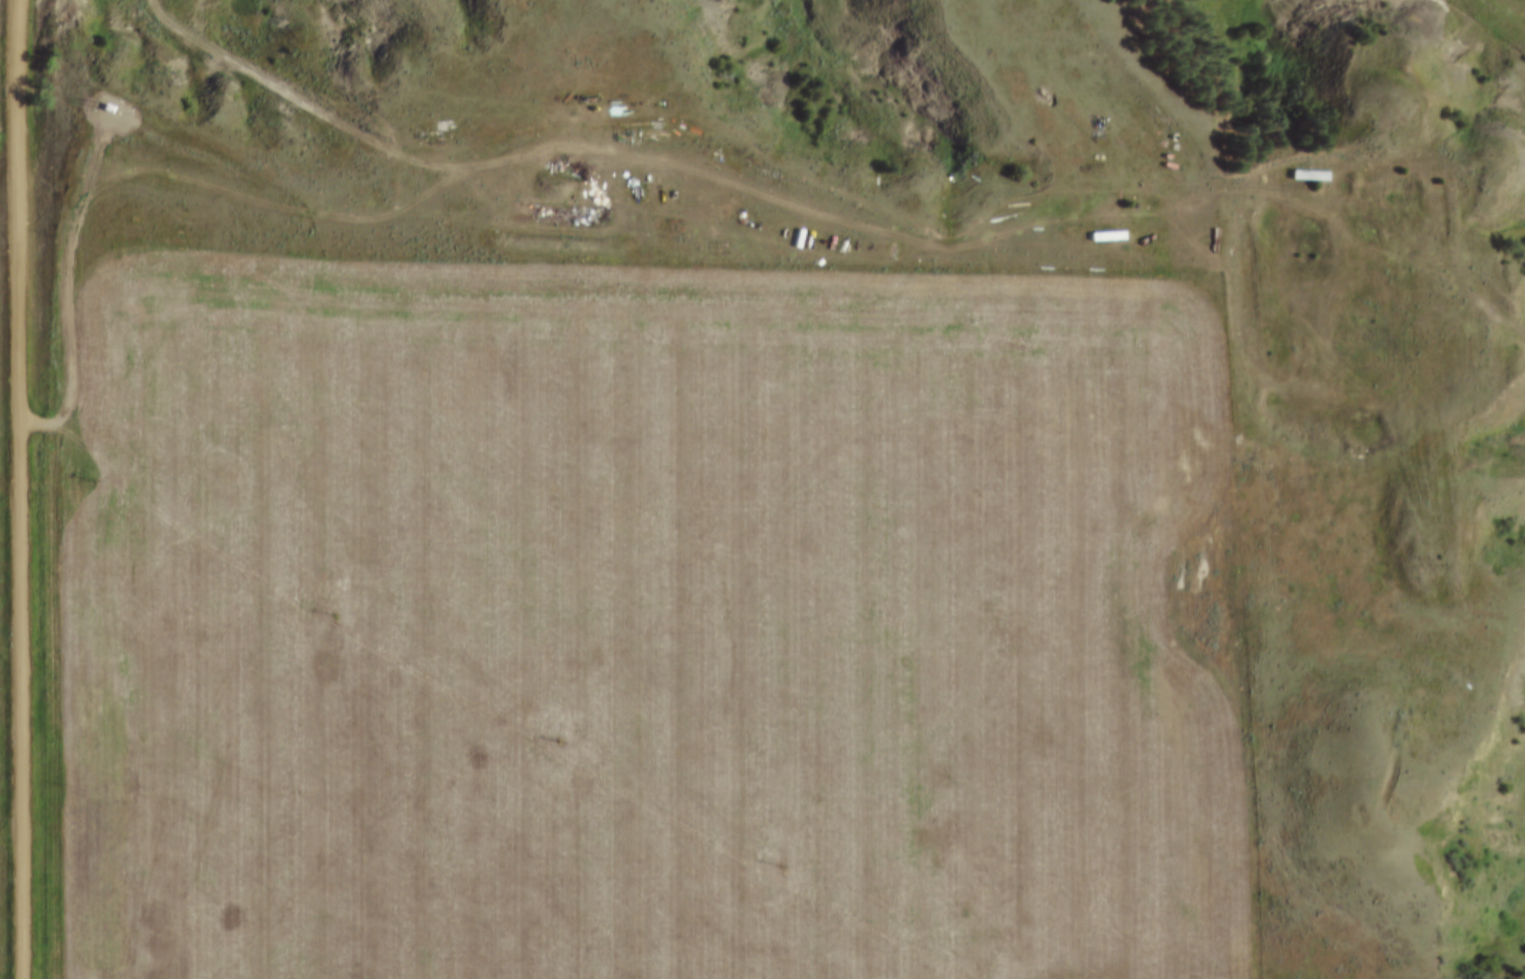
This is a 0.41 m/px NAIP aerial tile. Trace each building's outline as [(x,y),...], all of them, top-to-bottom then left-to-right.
[(95,90),(105,94),(102,101),(92,97),(95,90)] [(1330,181),(1330,172),(1295,172),(1295,181),(1330,181)]
